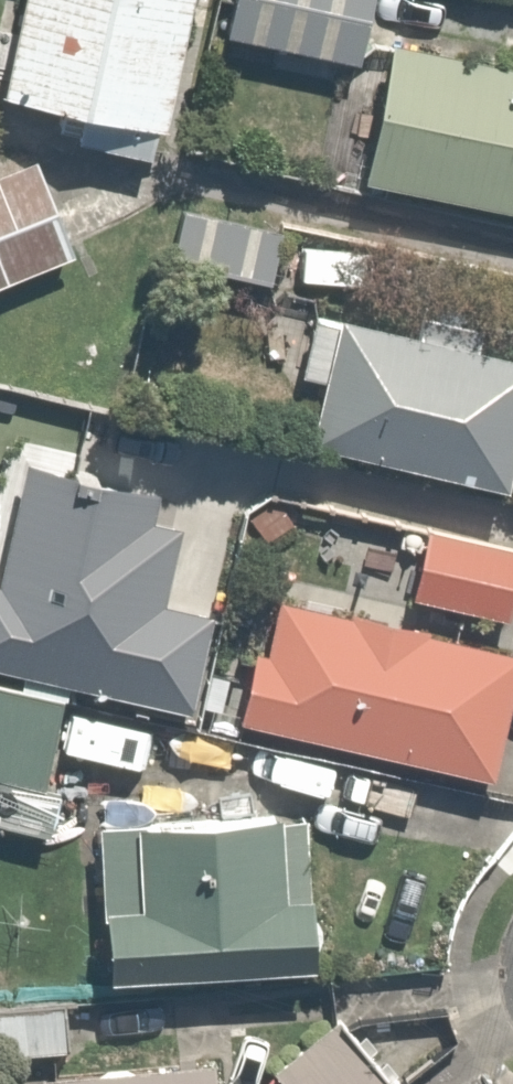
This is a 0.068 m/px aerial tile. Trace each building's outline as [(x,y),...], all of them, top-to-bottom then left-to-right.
[(14,107),(181,139),(208,0),(35,0),(14,107)] [(233,38),(368,62),(380,0),(240,0),(233,38)] [(364,187),(512,215),(512,66),(391,43),(364,187)] [(0,167),(0,283),(73,255),(34,154),(0,167)] [(335,388),(326,443),(512,475),(512,345),(352,317),(306,310),(294,381),(335,388)] [(177,499),(29,467),(4,581),(0,580),(0,659),(219,707),(239,615),(180,602),(198,523),(172,518),(177,499)] [(439,598),(512,609),(512,546),(448,536),(439,598)] [(294,593),(277,659),(260,654),(243,718),(508,786),(512,767),(512,649),(294,593)] [(0,678),(0,791),(61,794),(67,681),(0,678)] [(110,837),(116,983),(339,974),(333,828),(110,837)] [(276,1069),(288,1083),(390,1083),(337,1019),(276,1069)] [(52,1083),(230,1083),(227,1060),(52,1080),(52,1083)]
